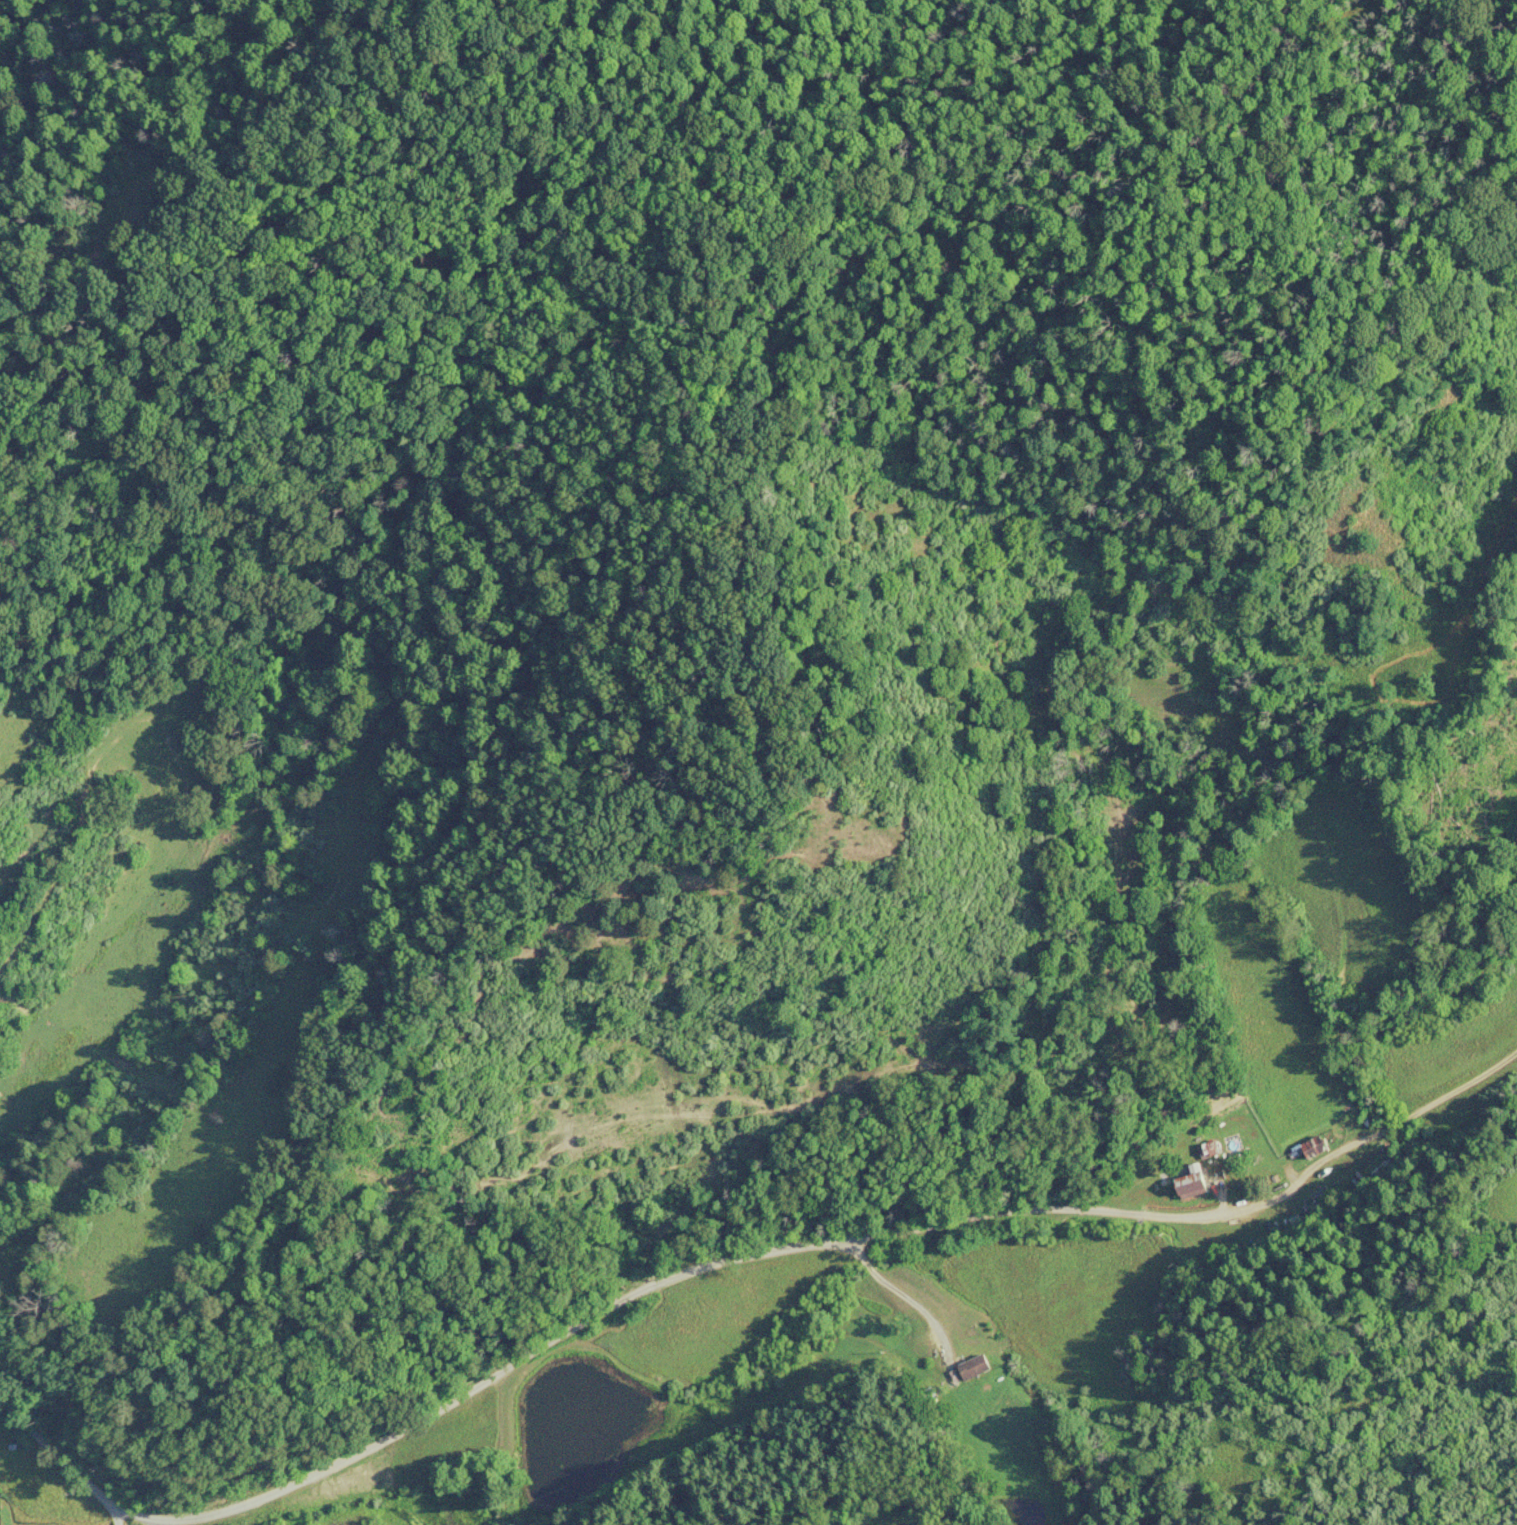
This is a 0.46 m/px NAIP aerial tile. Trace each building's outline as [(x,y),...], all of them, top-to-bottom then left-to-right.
[(1296,1158),(1316,1149),(1308,1132),(1289,1141),(1296,1158)] [(1158,1180),(1165,1200),(1201,1189),(1194,1168),(1158,1180)]
